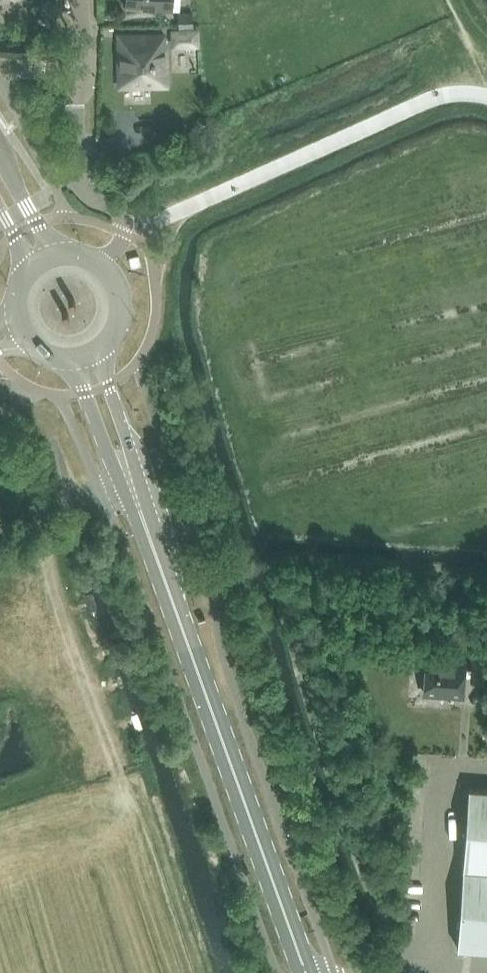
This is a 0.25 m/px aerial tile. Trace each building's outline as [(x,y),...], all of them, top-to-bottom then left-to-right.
[(125,6),(172,9),(173,0),(125,0),(125,6)] [(178,27),(192,26),(192,12),(178,12),(178,27)] [(183,30),(173,31),(173,43),(183,43),(183,30)] [(167,85),(164,35),(119,36),(120,86),(167,85)] [(139,256),(129,258),(132,268),(141,265),(139,256)] [(473,680),(486,681),(486,649),(476,648),(473,680)] [(425,693),(464,696),(467,663),(427,660),(425,693)] [(470,788),(458,948),(486,950),(486,790),(470,788)]
